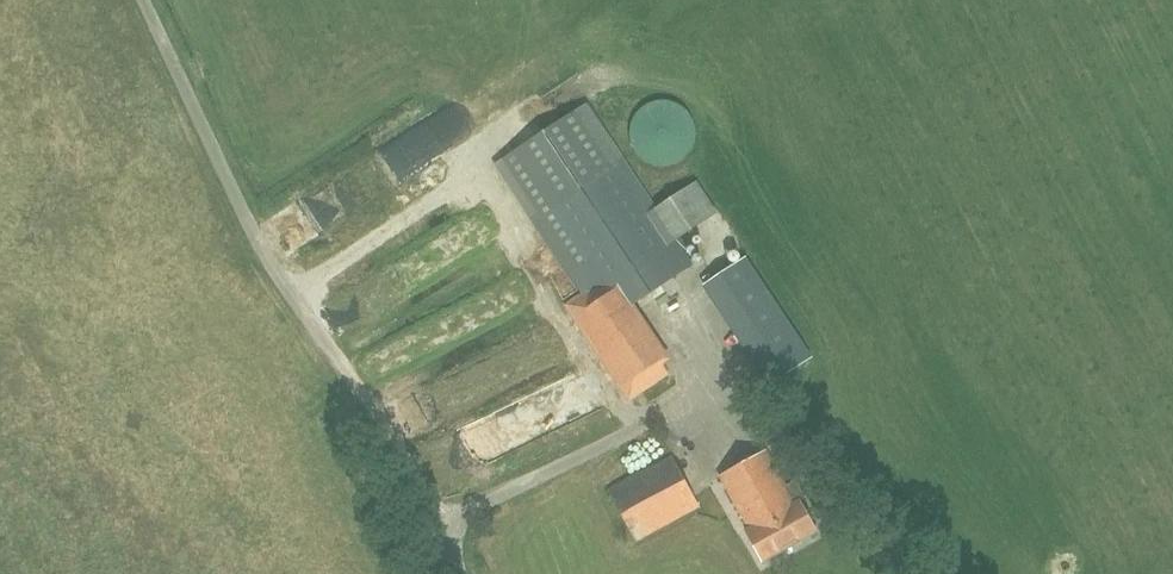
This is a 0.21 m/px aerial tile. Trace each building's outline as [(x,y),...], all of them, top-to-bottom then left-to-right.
[(624,311),(692,266),(694,264),(677,239),(718,212),(697,180),(658,206),(587,102),(493,164),(530,221),(533,219),(584,295),(567,307),(629,400),(667,375),(624,311)] [(763,562),(816,533),(800,503),(805,500),(795,482),(786,487),(766,451),(720,477),(749,529),(745,531),(763,562)] [(637,544),(700,508),(670,454),(606,490),(637,544)]
